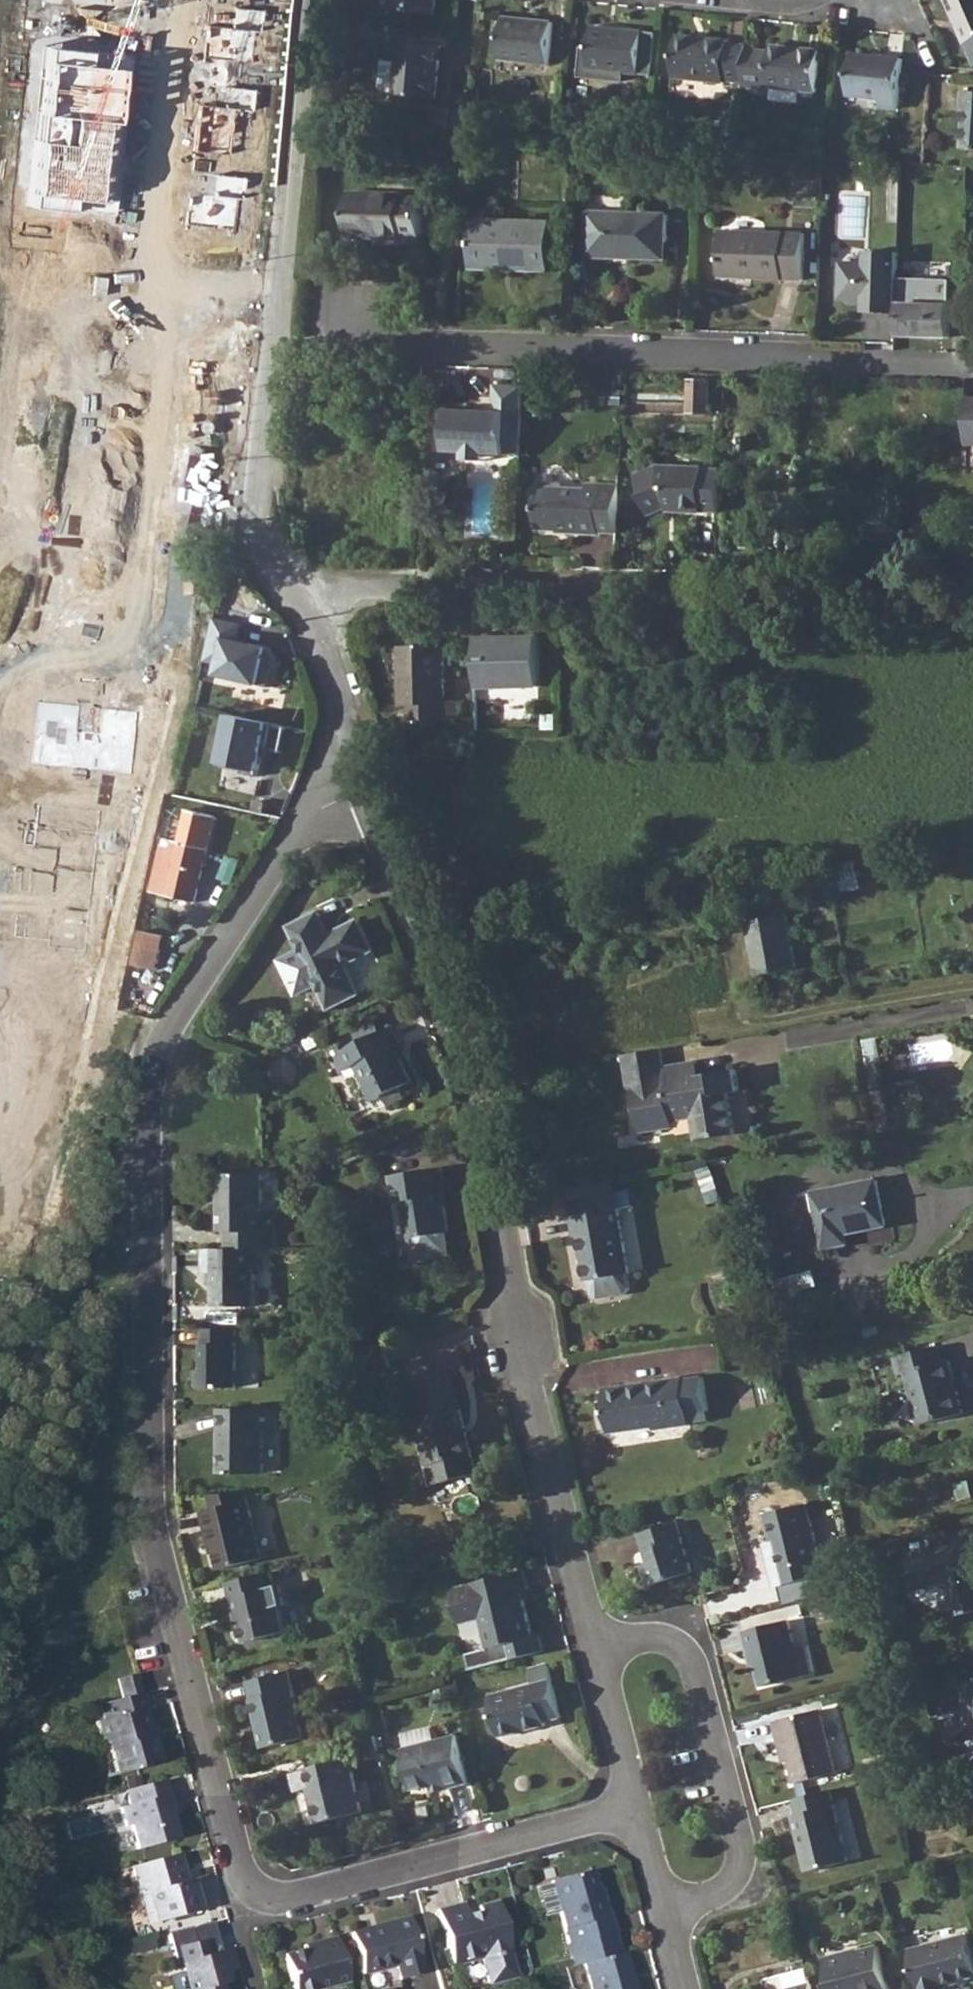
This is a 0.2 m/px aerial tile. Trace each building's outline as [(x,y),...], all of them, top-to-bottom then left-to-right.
[(71,1),(136,8),(137,0),(71,0),(71,1)] [(390,10),(436,15),(437,0),(391,0),(390,10)] [(972,54),(972,0),(948,0),(968,44),(969,45),(972,54)] [(240,231),(262,10),(209,5),(187,226),(240,231)] [(504,18),(500,59),(550,65),(554,22),(504,18)] [(594,28),(590,69),(640,74),(644,33),(594,28)] [(727,80),(745,82),(749,48),(749,46),(731,44),(731,42),(679,36),(675,77),(726,82),(727,80)] [(389,41),(387,60),(382,59),(379,87),(382,91),(395,92),(395,93),(436,98),(442,46),(389,41)] [(745,82),(744,95),(767,97),(768,88),(818,92),(823,51),(774,47),(773,51),(749,48),(745,82)] [(127,54),(67,48),(49,217),(109,223),(127,54)] [(853,54),(849,96),(882,99),(882,107),(898,109),(903,59),(853,54)] [(964,108),(968,109),(965,149),(972,149),(972,93),(965,92),(964,108)] [(349,193),(347,238),(402,239),(402,236),(422,236),(423,198),(403,198),(403,194),(349,193)] [(590,211),(589,255),(620,256),(620,253),(629,253),(630,257),(665,258),(665,240),(668,240),(668,215),(590,211)] [(473,220),(472,264),(506,264),(506,261),(514,261),(514,271),(550,271),(552,222),(473,220)] [(722,231),(721,277),(805,279),(806,234),(722,231)] [(900,252),(867,250),(866,262),(846,261),(842,266),(840,294),(845,299),(865,300),(872,300),(872,311),(897,312),(897,304),(898,277),(900,252)] [(953,279),(898,277),(897,304),(902,305),(901,335),(950,337),(953,279)] [(711,382),(692,381),(691,411),(710,412),(711,382)] [(446,451),(467,453),(489,454),(524,456),(528,386),(498,385),(497,394),(499,395),(506,403),(505,411),(473,409),(449,409),(446,451)] [(706,512),(722,513),(723,470),(710,469),(709,468),(668,466),(639,476),(648,497),(645,499),(653,519),(671,510),(673,511),(673,513),(706,515),(706,512)] [(540,487),(538,532),(561,532),(561,536),(603,537),(604,534),(620,535),(622,494),(605,493),(605,485),(591,484),(591,490),(540,487)] [(242,624),(214,618),(205,661),(220,664),(217,675),(269,687),(275,659),(268,647),(238,641),(242,624)] [(477,639),(478,694),(539,695),(539,638),(477,639)] [(399,648),(400,670),(405,669),(405,706),(411,706),(411,714),(432,713),(460,712),(460,702),(446,702),(443,646),(399,648)] [(81,702),(33,698),(27,765),(130,774),(136,714),(102,711),(100,734),(78,732),(81,702)] [(432,713),(411,714),(411,721),(460,719),(460,712),(432,713)] [(217,766),(263,775),(273,723),(227,714),(217,766)] [(83,948),(97,807),(28,800),(14,941),(83,948)] [(165,844),(154,893),(195,902),(217,817),(191,810),(181,848),(175,847),(165,844)] [(861,865),(833,870),(838,897),(865,892),(861,865)] [(319,914),(291,927),(329,1009),(359,994),(346,966),(374,951),(359,923),(331,936),(319,914)] [(789,915),(750,922),(759,976),(798,969),(789,915)] [(144,932),(137,966),(158,970),(166,937),(144,932)] [(361,1044),(333,1058),(341,1074),(356,1067),(374,1101),(385,1096),(390,1106),(407,1098),(402,1087),(413,1082),(396,1048),(402,1043),(394,1027),(381,1034),(361,1044)] [(879,1040),(863,1041),(878,1133),(894,1130),(879,1040)] [(696,1061),(663,1067),(660,1050),(621,1057),(627,1090),(633,1089),(641,1133),(667,1128),(673,1120),(692,1118),(696,1141),(707,1138),(735,1134),(728,1093),(740,1091),(735,1069),(714,1073),(714,1079),(700,1082),(696,1061)] [(443,1168),(391,1176),(394,1189),(401,1188),(403,1203),(410,1239),(413,1239),(416,1260),(450,1255),(447,1234),(450,1233),(444,1191),(447,1190),(443,1168)] [(228,1233),(228,1249),(262,1250),(277,1249),(276,1213),(265,1212),(264,1175),(219,1175),(219,1197),(225,1197),(225,1209),(223,1210),(224,1233),(228,1233)] [(877,1180),(815,1193),(825,1248),(846,1244),(845,1235),(887,1226),(877,1180)] [(615,1195),(569,1204),(576,1237),(580,1236),(589,1281),(591,1281),(593,1293),(600,1299),(626,1293),(631,1288),(629,1273),(630,1272),(618,1211),(633,1208),(631,1194),(616,1196),(615,1195)] [(228,1249),(203,1250),(204,1273),(214,1274),(215,1308),(258,1307),(258,1270),(262,1270),(262,1250),(228,1249)] [(235,1330),(202,1331),(202,1372),(196,1372),(197,1389),(236,1390),(235,1330)] [(937,1345),(891,1357),(896,1375),(903,1373),(913,1407),(959,1395),(958,1393),(954,1392),(952,1383),(955,1381),(949,1359),(942,1361),(937,1345)] [(418,1421),(430,1466),(440,1463),(445,1483),(479,1474),(453,1376),(422,1384),(431,1418),(418,1421)] [(686,1378),(605,1389),(610,1432),(655,1427),(656,1430),(692,1425),(690,1414),(711,1412),(707,1379),(686,1382),(686,1378)] [(959,1395),(913,1407),(919,1425),(963,1413),(959,1395)] [(224,1431),(219,1431),(219,1476),(264,1475),(264,1432),(277,1432),(277,1410),(225,1410),(224,1431)] [(246,1496),(209,1496),(213,1511),(201,1514),(209,1545),(212,1545),(219,1571),(263,1560),(246,1496)] [(811,1503),(768,1516),(777,1550),(770,1552),(776,1573),(779,1573),(783,1586),(829,1573),(811,1503)] [(682,1523),(643,1535),(647,1549),(651,1548),(655,1562),(648,1563),(654,1586),(697,1572),(682,1523)] [(911,1560),(921,1592),(942,1586),(951,1591),(958,1618),(972,1614),(972,1547),(972,1543),(911,1560)] [(483,1620),(491,1649),(495,1669),(545,1656),(540,1637),(534,1639),(522,1594),(529,1592),(524,1572),(473,1584),(474,1588),(453,1593),(461,1627),(483,1620)] [(272,1575),(227,1585),(235,1615),(239,1615),(247,1644),(287,1633),(281,1608),(286,1606),(280,1588),(276,1588),(272,1575)] [(801,1645),(811,1642),(801,1602),(746,1617),(749,1627),(793,1616),(801,1645)] [(747,1632),(751,1649),(755,1647),(761,1667),(766,1686),(806,1675),(792,1620),(747,1632)] [(290,1674),(248,1685),(266,1751),(307,1740),(290,1674)] [(135,1676),(118,1680),(123,1700),(140,1695),(135,1676)] [(553,1683),(491,1699),(502,1739),(548,1727),(547,1723),(563,1719),(553,1683)] [(963,1705),(972,1703),(972,1683),(959,1686),(963,1705)] [(123,1700),(101,1705),(105,1720),(98,1722),(104,1743),(108,1742),(116,1775),(137,1770),(143,1765),(147,1763),(155,1761),(149,1733),(150,1733),(145,1711),(147,1710),(143,1695),(140,1695),(123,1700)] [(963,1705),(971,1738),(972,1737),(972,1703),(963,1705)] [(824,1711),(776,1723),(779,1738),(785,1736),(797,1783),(840,1772),(824,1711)] [(458,1738),(405,1752),(416,1793),(434,1788),(436,1793),(449,1789),(450,1792),(472,1787),(458,1738)] [(350,1761),(309,1772),(317,1804),(312,1805),(318,1827),(364,1815),(350,1761)] [(164,1782),(126,1792),(130,1807),(120,1810),(126,1827),(129,1827),(136,1850),(176,1839),(172,1824),(169,1824),(166,1813),(172,1811),(164,1782)] [(832,1790),(795,1799),(799,1814),(794,1816),(809,1870),(850,1859),(832,1790)] [(179,1857),(132,1868),(140,1895),(148,1893),(156,1922),(199,1911),(192,1884),(182,1886),(179,1878),(184,1877),(179,1857)] [(959,1869),(945,1873),(949,1884),(962,1881),(959,1869)] [(553,1885),(575,1970),(586,1966),(621,1958),(611,1919),(606,1920),(594,1875),(553,1885)] [(441,1915),(455,1970),(484,1963),(490,1988),(517,1982),(511,1955),(513,1956),(501,1905),(481,1911),(482,1917),(471,1919),(468,1908),(441,1915)] [(411,1921),(354,1937),(364,1977),(397,1969),(402,1983),(425,1977),(411,1921)] [(177,1934),(181,1948),(171,1950),(176,1965),(181,1964),(188,1988),(222,1988),(221,1986),(225,1985),(221,1968),(224,1967),(221,1955),(214,1957),(210,1941),(204,1942),(201,1928),(177,1934)] [(913,1951),(923,1988),(949,1988),(948,1985),(972,1979),(972,1943),(971,1936),(913,1951)] [(339,1941),(319,1947),(320,1950),(287,1959),(295,1988),(337,1988),(350,1986),(339,1941)] [(825,1959),(833,1988),(891,1988),(880,1945),(825,1959)] [(586,1966),(592,1988),(635,1988),(626,1957),(621,1958),(586,1966)]
